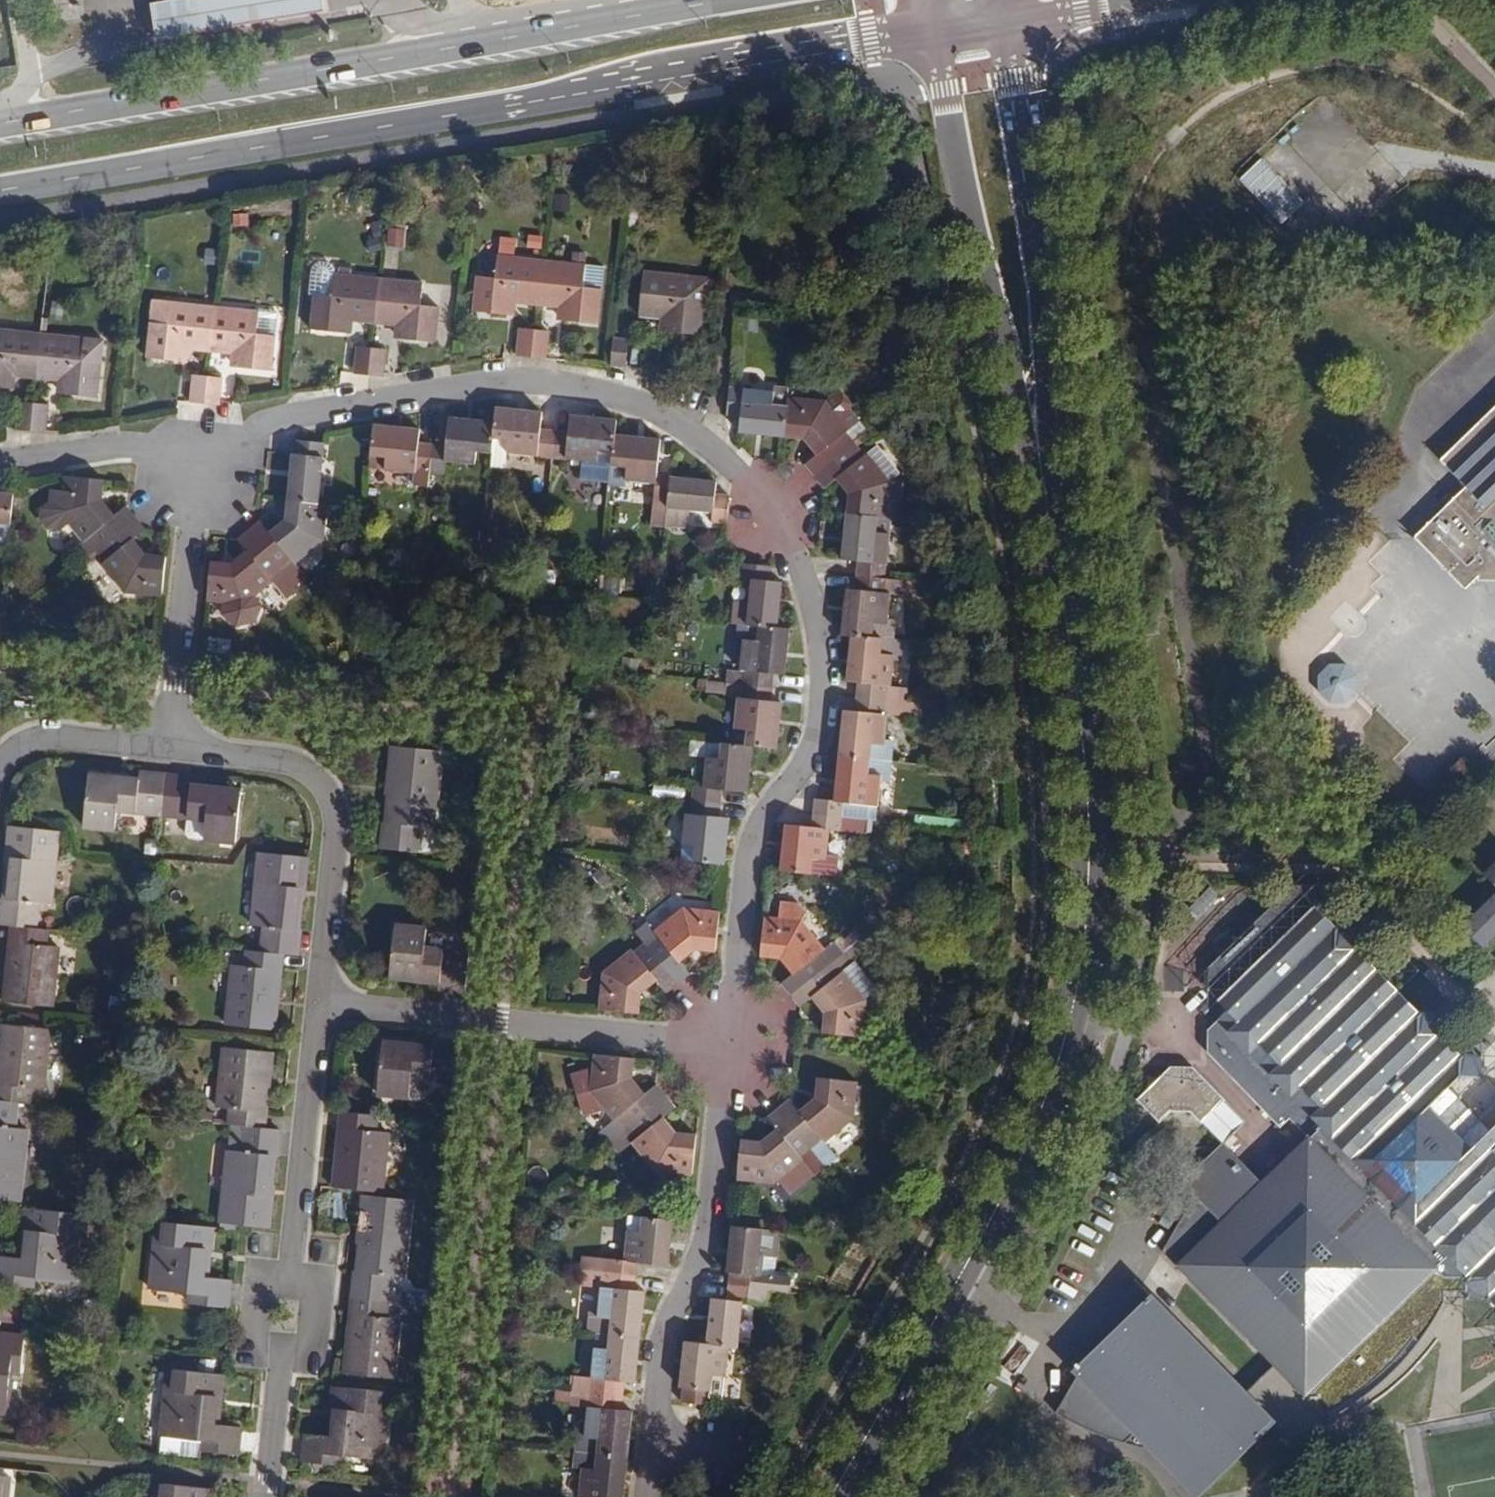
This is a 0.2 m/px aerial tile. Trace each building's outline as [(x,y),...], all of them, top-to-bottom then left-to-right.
[(153,1),(159,35),(323,8),(321,0),(162,0),(153,1)] [(404,245),(405,228),(387,227),(387,244),(404,245)] [(537,305),(542,259),(499,255),(496,277),(477,276),(473,311),(508,314),(510,302),(537,305)] [(350,318),(377,321),(382,276),(340,271),(333,260),(323,259),(314,270),(312,291),(316,292),(312,327),(348,331),(350,318)] [(606,265),(542,259),(537,305),(565,308),(564,321),(600,325),(606,265)] [(712,274),(645,268),(641,312),(667,315),(667,329),(703,332),(706,297),(710,297),(712,274)] [(426,281),(382,276),(377,321),(403,324),(403,337),(438,341),(441,306),(424,304),(426,281)] [(185,346),(212,349),(217,303),(173,298),(171,320),(152,319),(149,354),(183,358),(185,346)] [(261,308),(217,303),(212,349),(238,352),(238,364),(274,368),(278,332),(259,330),(261,308)] [(35,378),(40,333),(0,329),(0,388),(5,388),(6,376),(35,378)] [(516,358),(532,357),(534,332),(519,330),(516,358)] [(534,332),(532,357),(547,359),(551,334),(534,332)] [(103,340),(40,333),(35,378),(62,381),(61,394),(97,397),(103,340)] [(631,339),(615,338),(612,365),(629,367),(631,339)] [(356,374),(371,375),(374,347),(359,345),(356,374)] [(389,348),(374,347),(371,375),(386,376),(389,348)] [(192,401),(207,402),(210,375),(194,374),(192,401)] [(210,375),(207,402),(222,404),(224,377),(210,375)] [(788,399),(789,389),(775,387),(775,393),(730,389),(727,416),(742,417),(741,436),(785,440),(788,408),(788,399)] [(788,408),(785,440),(802,442),(814,455),(803,463),(814,477),(854,445),(844,433),(848,430),(824,402),(788,399),(788,408)] [(30,431),(32,404),(16,402),(13,430),(30,431)] [(48,405),(32,404),(30,431),(45,433),(48,405)] [(542,460),(556,461),(559,435),(543,434),(545,416),(499,411),(497,425),(494,454),(493,469),(507,471),(509,454),(540,458),(542,460)] [(1432,474),(1457,500),(1406,550),(1457,601),(1466,591),(1494,592),(1494,413),(1432,474)] [(573,437),(559,435),(556,461),(569,462),(570,460),(615,465),(617,442),(619,425),(575,419),(573,437)] [(494,454),(497,425),(451,421),(448,449),(435,447),(432,473),(445,474),(447,462),(476,465),(478,452),(494,454)] [(430,488),(432,473),(435,447),(419,446),(420,430),(374,426),(369,468),(416,473),(414,487),(430,488)] [(655,523),(668,524),(672,480),(673,476),(660,475),(663,447),(617,442),(615,465),(613,485),(628,487),(629,481),(659,485),(655,523)] [(847,516),(894,521),(898,521),(903,485),(891,484),(901,476),(878,448),(865,458),(854,445),(814,477),(825,490),(835,481),(849,496),(847,516)] [(293,459),(289,503),(319,506),(321,491),(336,493),(340,449),(313,446),(311,461),(293,459)] [(95,553),(134,519),(123,508),(113,517),(101,503),(103,482),(62,478),(60,493),(46,491),(45,504),(35,512),(34,524),(44,531),(56,533),(58,535),(67,527),(82,544),(85,541),(95,553)] [(672,480),(668,524),(690,527),(690,511),(714,514),(714,524),(730,525),(732,499),(717,497),(718,484),(672,480)] [(13,544),(17,496),(8,495),(0,494),(0,543),(13,544)] [(250,532),(296,592),(308,582),(297,568),(325,546),(329,507),(319,506),(289,503),(288,523),(271,535),(261,524),(250,532)] [(859,563),(857,580),(885,583),(886,565),(874,564),(875,549),(892,551),(894,521),(847,516),(843,561),(859,563)] [(167,558),(147,556),(134,542),(146,532),(134,519),(95,553),(105,565),(102,568),(124,595),(164,599),(167,558)] [(296,592),(250,532),(237,542),(246,555),(232,566),(211,563),(208,605),(224,607),(223,618),(237,628),(256,626),(262,610),(255,601),(272,588),(283,601),(296,592)] [(729,628),(735,629),(775,632),(779,587),(767,586),(767,572),(739,569),(738,583),(749,584),(747,607),(731,605),(729,628)] [(843,640),(855,641),(876,642),(887,643),(890,644),(898,644),(900,624),(892,624),(894,598),(909,599),(910,585),(885,583),(857,580),(856,593),(847,592),(843,640)] [(8,592),(0,591),(0,616),(6,616),(8,592)] [(779,632),(775,632),(735,629),(729,628),(722,627),(720,646),(729,647),(726,672),(731,673),(738,673),(736,685),(764,687),(765,675),(775,676),(779,632)] [(863,684),(862,696),(889,699),(911,701),(911,688),(895,686),(897,664),(905,665),(907,645),(901,645),(898,644),(890,644),(887,643),(876,642),(855,641),(852,683),(863,684)] [(764,687),(736,685),(721,683),(720,694),(729,695),(724,741),(743,743),(768,745),(773,700),(763,699),(764,687)] [(1347,698),(1333,684),(1319,699),(1333,713),(1347,698)] [(889,699),(862,696),(860,708),(849,707),(845,753),(889,757),(891,727),(878,726),(879,710),(888,710),(889,699)] [(738,788),(743,743),(724,741),(679,737),(678,748),(674,748),(674,753),(676,756),(684,757),(684,753),(697,754),(692,798),(718,801),(720,786),(738,788)] [(446,755),(396,750),(392,790),(402,792),(401,800),(395,800),(392,826),(388,826),(385,852),(422,856),(424,831),(438,832),(446,755)] [(820,810),(848,813),(849,799),(872,802),(873,786),(886,787),(889,757),(845,753),(841,798),(821,797),(820,810)] [(162,818),(167,777),(141,774),(140,781),(112,777),(109,779),(107,782),(106,785),(89,783),(86,828),(116,831),(118,813),(162,818)] [(167,777),(162,818),(193,821),(191,839),(207,840),(239,843),(243,799),(226,797),(224,792),(220,789),(194,786),(194,780),(167,777)] [(718,801),(692,798),(690,814),(684,813),(679,859),(722,864),(723,854),(727,818),(716,817),(718,801)] [(848,813),(820,810),(818,824),(793,822),(788,871),(818,874),(820,857),(832,858),(836,826),(846,826),(848,813)] [(14,934),(49,937),(50,930),(57,862),(45,861),(47,839),(12,836),(9,865),(16,866),(16,875),(11,875),(7,906),(5,906),(2,933),(14,934)] [(254,943),(254,958),(287,961),(300,962),(303,935),(300,935),(303,905),(300,905),(301,893),(308,894),(311,865),(275,861),(273,882),(260,881),(254,943)] [(11,875),(16,875),(16,866),(9,865),(8,875),(11,875)] [(1326,1137),(1274,1184),(1234,1149),(1196,1196),(1237,1227),(1189,1268),(1334,1423),(1393,1394),(1439,1345),(1469,1286),(1494,1301),(1494,1147),(1490,1152),(1479,1141),(1491,1130),(1470,1110),(1459,1121),(1449,1110),(1482,1078),(1494,1078),(1494,1056),(1481,1057),(1459,1034),(1459,1019),(1454,1013),(1439,1014),(1377,949),(1377,933),(1370,926),(1354,926),(1334,906),(1335,890),(1329,884),(1313,885),(1227,967),(1226,989),(1247,1010),(1226,1031),(1226,1053),(1300,1129),(1310,1119),(1326,1137)] [(1465,927),(1486,947),(1494,938),(1494,898),(1465,927)] [(783,983),(793,994),(833,961),(824,950),(827,947),(805,920),(806,911),(799,903),(781,901),(779,917),(764,916),(759,957),(782,959),(793,973),(783,983)] [(636,929),(645,941),(677,981),(688,972),(681,961),(695,949),(713,951),(717,911),(682,907),(655,929),(648,920),(636,929)] [(430,925),(398,922),(393,965),(412,967),(412,971),(414,974),(417,976),(440,979),(440,986),(467,989),(471,947),(428,942),(430,925)] [(49,937),(14,934),(9,978),(15,978),(14,989),(8,988),(5,1010),(54,1015),(61,952),(48,950),(49,937)] [(666,991),(677,981),(645,941),(633,951),(631,948),(602,972),(598,1010),(639,1014),(640,993),(657,979),(666,991)] [(833,961),(843,973),(857,962),(847,950),(833,961)] [(287,961),(254,958),(254,972),(238,971),(232,1033),(280,1037),(282,1015),(276,1014),(277,1006),(283,1006),(287,961)] [(833,961),(793,994),(803,1005),(813,997),(827,1013),(825,1030),(866,1035),(870,1003),(884,991),(860,960),(857,962),(843,973),(833,961)] [(1487,976),(1476,964),(1469,971),(1480,983),(1487,976)] [(31,1111),(33,1096),(46,1097),(49,1060),(53,1034),(4,1029),(1,1052),(8,1053),(6,1064),(0,1063),(0,1064),(0,1107),(31,1111)] [(461,1048),(435,1045),(434,1053),(407,1050),(404,1050),(402,1052),(400,1057),(384,1055),(379,1101),(409,1104),(412,1085),(456,1089),(461,1048)] [(235,1132),(269,1136),(273,1089),(268,1088),(269,1079),(274,1080),(277,1057),(230,1053),(225,1116),(237,1117),(235,1132)] [(609,1142),(663,1097),(655,1088),(643,1096),(631,1080),(633,1060),(593,1056),(591,1072),(571,1078),(583,1116),(602,1110),(613,1122),(601,1132),(609,1142)] [(1201,1101),(1240,1143),(1263,1120),(1212,1067),(1190,1066),(1176,1078),(1176,1090),(1164,1089),(1153,1100),(1177,1125),(1201,1101)] [(1176,1090),(1176,1078),(1164,1078),(1164,1089),(1176,1090)] [(793,1101),(781,1111),(812,1150),(824,1141),(828,1145),(856,1122),(861,1085),(820,1081),(818,1099),(802,1113),(793,1101)] [(663,1097),(609,1142),(620,1155),(631,1146),(653,1175),(688,1179),(693,1137),(674,1135),(662,1119),(673,1109),(663,1097)] [(1491,1130),(1494,1126),(1494,1114),(1481,1099),(1470,1110),(1491,1130)] [(0,1107),(0,1204),(2,1205),(9,1205),(11,1184),(23,1186),(27,1150),(31,1111),(0,1107)] [(800,1160),(812,1150),(781,1111),(768,1121),(777,1133),(763,1145),(740,1142),(735,1183),(774,1187),(803,1164),(800,1160)] [(378,1120),(344,1116),(335,1194),(383,1200),(390,1137),(376,1135),(378,1120)] [(282,1138),(269,1136),(235,1132),(234,1132),(226,1207),(239,1208),(236,1230),(242,1231),(272,1234),(275,1204),(267,1203),(267,1192),(273,1193),(276,1163),(279,1163),(282,1138)] [(357,1276),(355,1302),(391,1306),(394,1280),(408,1281),(415,1206),(366,1202),(362,1240),(373,1242),(372,1249),(366,1249),(363,1276),(357,1276)] [(24,1213),(22,1236),(32,1237),(32,1246),(26,1246),(24,1264),(19,1264),(0,1262),(0,1288),(31,1291),(32,1282),(73,1286),(79,1240),(73,1240),(74,1219),(24,1213)] [(1162,1247),(1179,1263),(1210,1230),(1192,1214),(1162,1247)] [(580,1272),(627,1277),(628,1263),(659,1266),(664,1220),(620,1215),(615,1261),(581,1256),(580,1272)] [(74,1219),(73,1240),(79,1240),(81,1220),(74,1219)] [(730,1273),(729,1287),(756,1290),(771,1292),(781,1293),(788,1293),(789,1279),(758,1277),(759,1254),(778,1256),(780,1231),(733,1226),(727,1273),(730,1273)] [(218,1234),(168,1229),(166,1250),(159,1249),(154,1296),(195,1300),(194,1308),(230,1312),(232,1287),(212,1285),(207,1284),(209,1267),(203,1266),(203,1255),(215,1256),(218,1234)] [(22,1236),(21,1247),(19,1264),(24,1264),(26,1246),(32,1246),(32,1237),(22,1236)] [(203,1255),(203,1266),(209,1267),(207,1284),(212,1285),(214,1267),(215,1256),(203,1255)] [(625,1291),(627,1277),(580,1272),(578,1286),(590,1287),(587,1320),(573,1317),(572,1330),(585,1332),(632,1337),(636,1292),(625,1291)] [(1169,1451),(1204,1496),(1205,1496),(1284,1417),(1148,1275),(1106,1347),(1088,1365),(1093,1370),(1070,1409),(1088,1420),(1111,1431),(1169,1451)] [(740,1348),(742,1334),(745,1303),(769,1306),(771,1292),(756,1290),(729,1287),(728,1301),(713,1299),(708,1345),(716,1346),(730,1347),(739,1348),(740,1348)] [(390,1321),(391,1306),(355,1302),(347,1377),(397,1382),(403,1322),(390,1321)] [(627,1382),(632,1337),(585,1332),(583,1345),(580,1378),(567,1377),(566,1391),(615,1396),(616,1381),(627,1382)] [(0,1339),(0,1417),(5,1417),(9,1376),(19,1377),(23,1341),(0,1339)] [(716,1346),(708,1345),(686,1343),(680,1390),(685,1389),(685,1402),(710,1405),(713,1379),(726,1380),(730,1347),(716,1346)] [(170,1373),(167,1394),(175,1395),(177,1374),(170,1373)] [(226,1379),(177,1374),(175,1395),(167,1394),(161,1457),(202,1461),(202,1454),(239,1457),(241,1432),(221,1430),(215,1430),(217,1410),(211,1410),(212,1400),(224,1401),(226,1379)] [(383,1395),(335,1390),(332,1414),(343,1415),(341,1424),(336,1424),(334,1442),(329,1441),(306,1439),(304,1466),(339,1469),(340,1459),(383,1464),(387,1418),(381,1418),(383,1395)] [(613,1412),(615,1396),(566,1391),(556,1390),(554,1406),(583,1409),(579,1439),(571,1438),(570,1454),(619,1459),(624,1413),(613,1412)] [(619,1459),(570,1454),(568,1469),(576,1469),(573,1496),(615,1496),(619,1459)]
